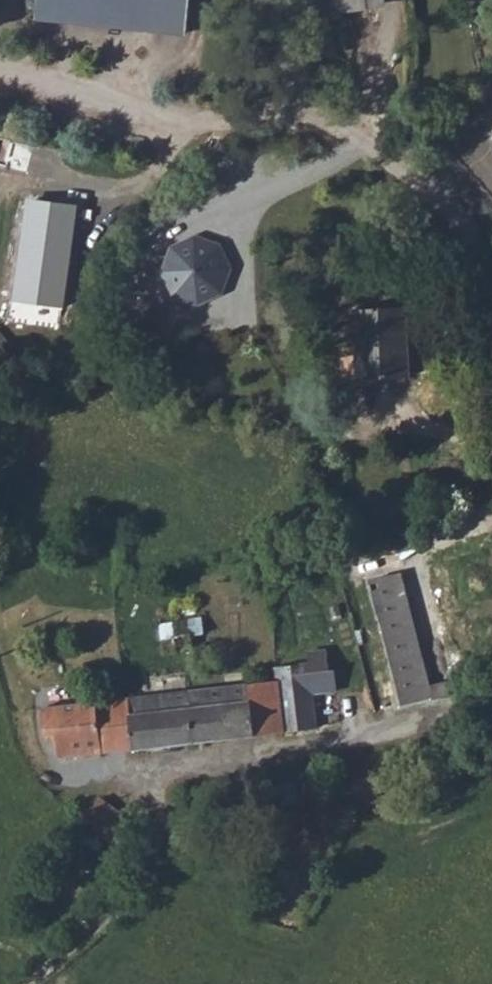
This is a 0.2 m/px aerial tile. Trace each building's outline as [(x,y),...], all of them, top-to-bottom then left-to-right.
[(39,15),(193,35),(195,0),(41,0),(39,15)] [(316,10),(387,6),(387,0),(316,0),(316,10)] [(60,306),(75,203),(24,196),(10,299),(60,306)] [(206,245),(182,248),(166,267),(169,292),(189,307),(213,305),(229,285),(226,260),(206,245)] [(407,390),(407,314),(356,314),(357,389),(407,390)] [(365,581),(398,708),(435,698),(453,693),(450,682),(425,687),(395,572),(365,581)] [(141,642),(142,654),(143,662),(167,659),(165,641),(178,640),(176,624),(164,626),(140,628),(141,642)] [(126,629),(127,644),(141,642),(140,628),(126,629)] [(312,733),(308,695),(332,693),(330,673),(325,674),(323,653),(305,655),(305,666),(272,669),(273,682),(187,691),(193,744),(312,733)] [(177,691),(97,699),(48,704),(53,756),(193,744),(187,691),(177,691)] [(86,821),(109,835),(124,811),(101,796),(86,821)]
